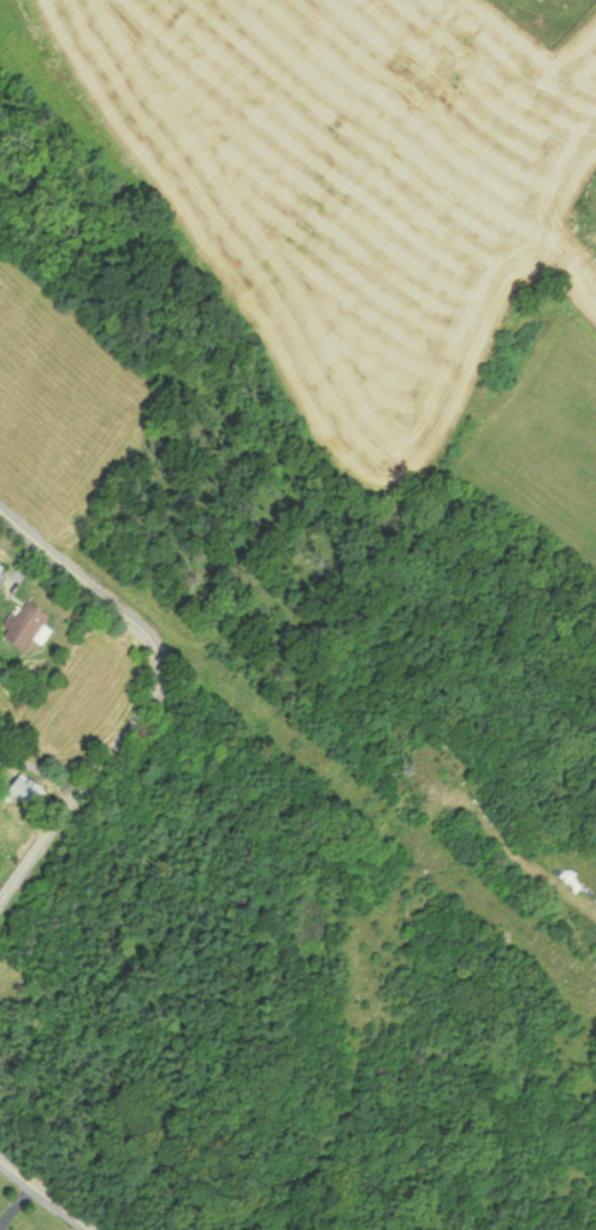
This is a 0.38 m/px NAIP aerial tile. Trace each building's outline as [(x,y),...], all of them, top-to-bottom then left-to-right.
[(54,615),(28,598),(4,634),(29,650),(38,636),(39,637),(54,615)] [(45,785),(25,774),(14,794),(34,805),(45,785)]
